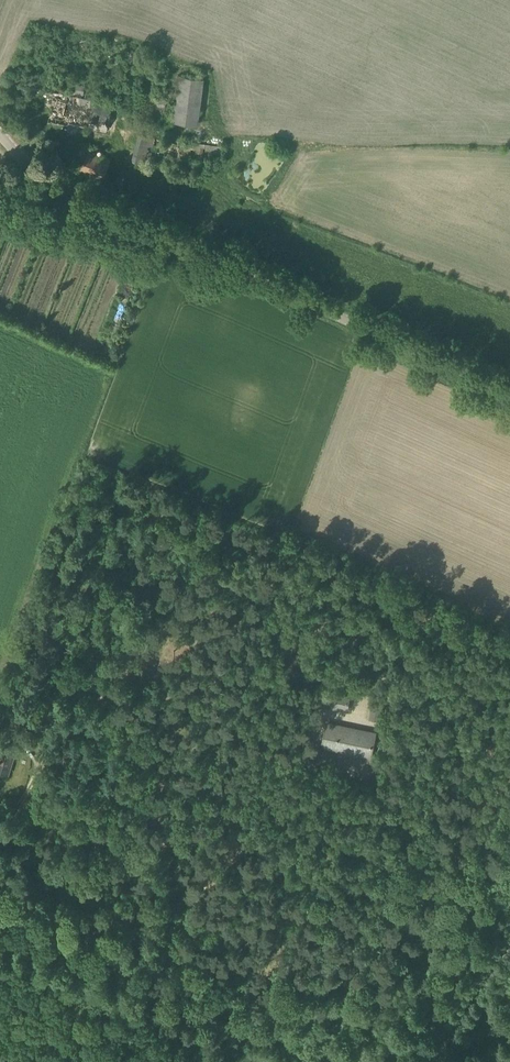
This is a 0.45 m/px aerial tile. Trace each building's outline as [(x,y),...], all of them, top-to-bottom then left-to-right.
[(197,124),(203,79),(177,75),(171,121),(197,124)] [(2,89),(10,87),(9,81),(0,83),(2,89)] [(83,95),(85,85),(71,83),(70,93),(83,95)] [(106,131),(112,103),(54,92),(48,122),(69,126),(68,132),(78,134),(80,126),(106,131)] [(161,109),(163,97),(140,95),(139,107),(161,109)] [(153,140),(139,136),(133,160),(147,164),(150,152),(173,157),(222,158),(223,144),(205,144),(205,143),(184,143),(184,145),(154,139),(153,140)] [(101,183),(111,159),(87,149),(77,174),(101,183)] [(347,712),(350,694),(323,689),(319,706),(347,712)] [(383,699),(372,697),(368,720),(379,722),(383,699)] [(369,757),(374,734),(327,724),(322,747),(369,757)] [(22,735),(21,741),(31,743),(34,731),(24,728),(22,735)] [(20,747),(5,742),(2,749),(0,748),(0,772),(8,775),(15,754),(18,755),(20,747)] [(273,866),(279,862),(269,847),(263,852),(273,866)]
